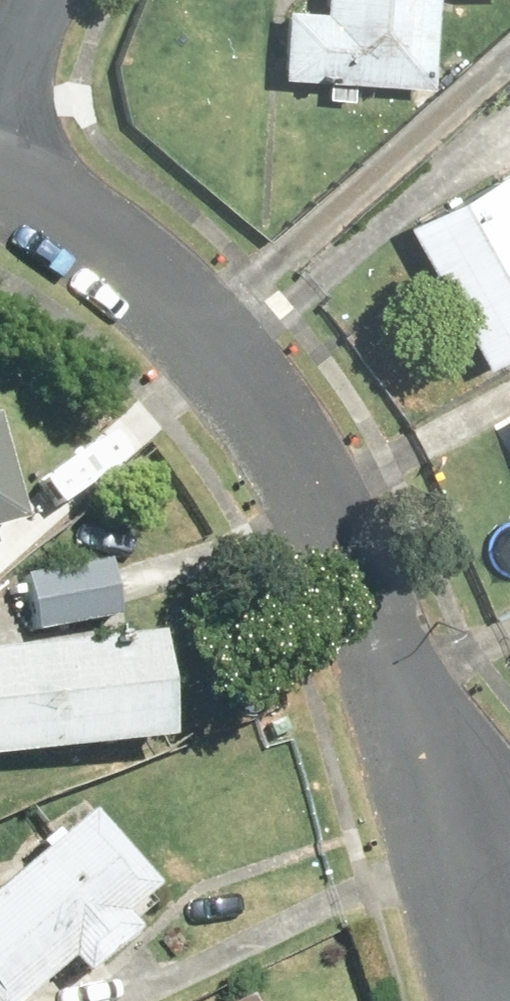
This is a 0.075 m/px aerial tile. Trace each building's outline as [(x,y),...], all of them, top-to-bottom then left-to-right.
[(442,0),(286,0),(283,74),(439,80),(442,0)] [(411,215),(493,353),(509,342),(509,157),(411,215)] [(0,404),(0,520),(34,510),(4,403),(0,404)] [(23,569),(30,615),(116,600),(108,554),(23,569)] [(0,646),(0,753),(180,734),(169,628),(0,646)] [(0,874),(0,1000),(17,1000),(159,885),(89,801),(0,874)]
